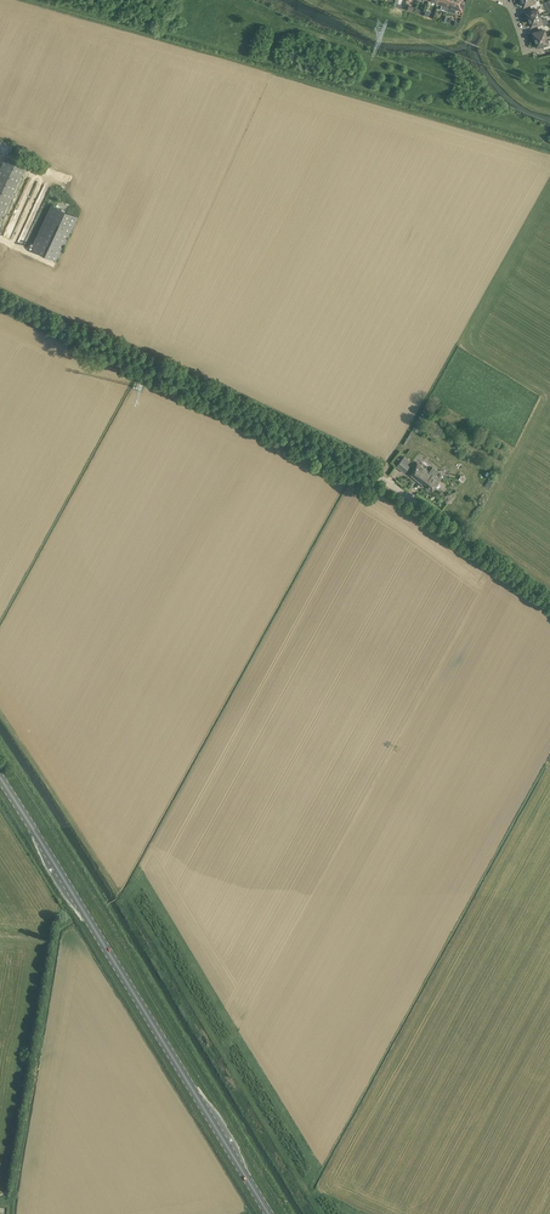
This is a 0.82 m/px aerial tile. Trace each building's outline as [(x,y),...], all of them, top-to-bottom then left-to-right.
[(439,3),(442,4),(441,7),(441,8),(442,8),(442,9),(447,11),(451,0),(440,0),(439,3)] [(447,11),(456,14),(457,9),(462,11),(464,3),(461,2),(462,0),(451,0),(447,11)] [(529,19),(540,15),(538,9),(541,7),(540,3),(533,6),(534,9),(526,12),(529,19)] [(542,19),(540,15),(529,19),(531,26),(539,23),(540,27),(547,24),(549,24),(546,18),(542,19)] [(549,28),(547,24),(540,27),(541,30),(533,32),(535,39),(547,36),(545,29),(549,28)] [(547,36),(535,39),(537,46),(545,44),(546,48),(549,47),(549,40),(548,40),(547,36)] [(4,159),(0,168),(0,222),(25,168),(4,159)] [(78,217),(51,205),(31,250),(57,262),(78,217)] [(421,426),(416,423),(413,429),(418,432),(421,426)] [(410,467),(407,465),(401,460),(397,466),(405,473),(410,467)] [(429,472),(417,463),(409,474),(431,492),(440,479),(436,476),(437,474),(439,472),(432,467),(429,472)] [(494,481),(490,478),(485,485),(489,488),(494,481)]
